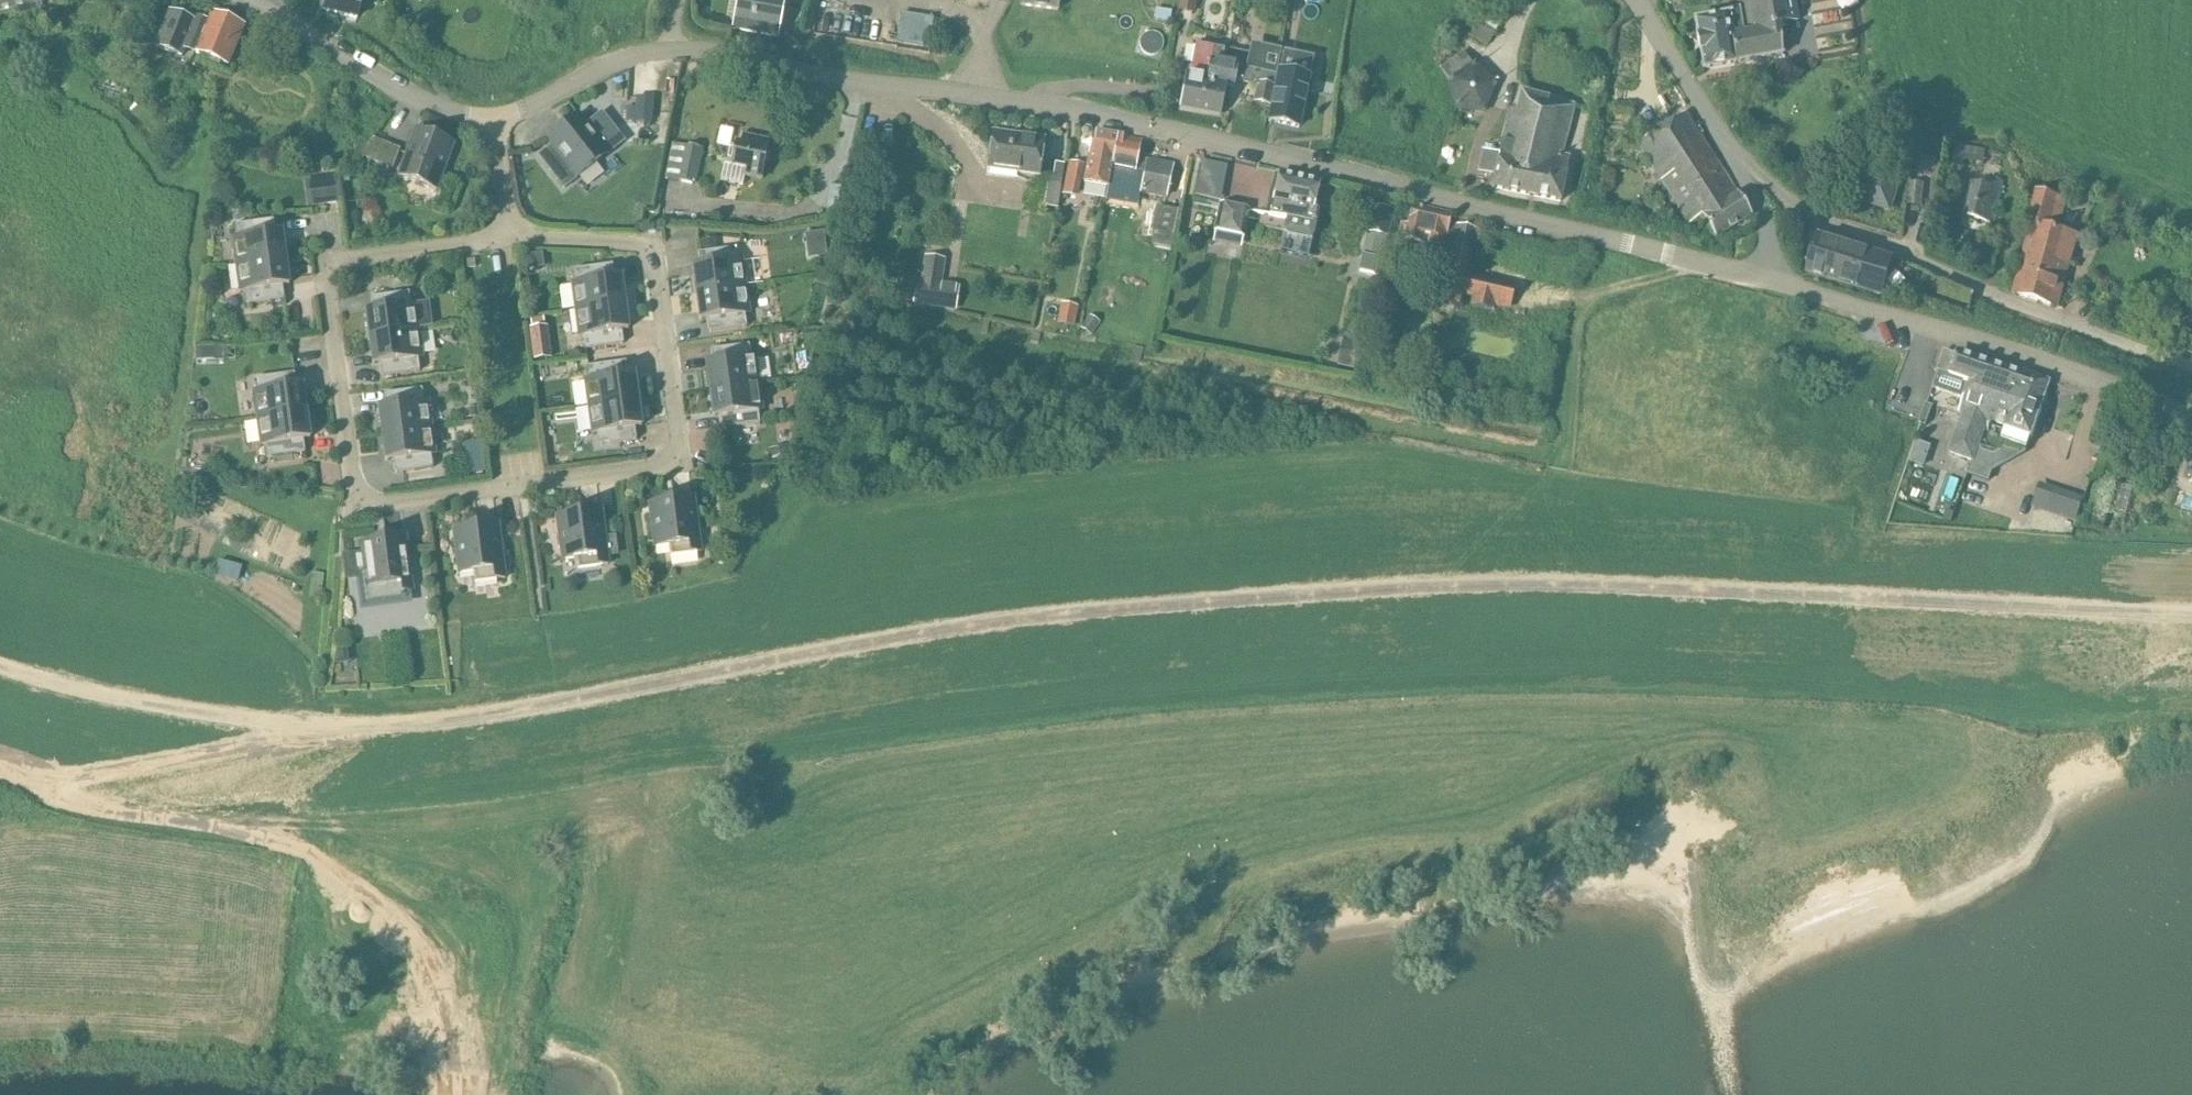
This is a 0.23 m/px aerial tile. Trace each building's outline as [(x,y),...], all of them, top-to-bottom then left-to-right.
[(44,1),(44,0),(0,0),(0,10),(44,1)] [(320,8),(357,19),(362,1),(368,2),(368,0),(322,0),(320,8)] [(785,0),(739,0),(735,24),(778,33),(785,0)] [(1020,5),(1059,11),(1061,0),(1020,0),(1020,5)] [(1502,17),(1505,11),(1508,12),(1513,2),(1511,0),(1489,0),(1485,6),(1485,7),(1478,20),(1477,20),(1467,36),(1487,46),(1495,31),(1504,18),(1502,17)] [(1746,28),(1747,34),(1730,36),(1735,64),(1780,56),(1775,27),(1782,26),(1778,4),(1792,1),(1791,0),(1741,0),(1746,28)] [(1694,21),(1703,70),(1735,64),(1730,36),(1747,34),(1746,28),(1743,29),(1740,8),(1729,10),(1729,15),(1694,21)] [(932,45),(937,17),(904,11),(899,39),(932,45)] [(183,60),(188,47),(196,23),(196,22),(169,12),(160,36),(155,49),(183,60)] [(206,27),(196,23),(188,47),(197,51),(196,54),(228,67),(244,26),(212,13),(206,27)] [(1180,107),(1201,111),(1214,48),(1196,45),(1191,74),(1187,73),(1180,107)] [(1214,48),(1201,111),(1220,115),(1226,87),(1234,89),(1236,81),(1258,85),(1254,102),(1270,106),(1280,55),(1262,51),(1261,58),(1246,55),(1246,52),(1223,47),(1223,50),(1214,48)] [(1497,83),(1474,64),(1466,52),(1440,69),(1447,79),(1456,110),(1487,112),(1497,83)] [(1313,62),(1282,55),(1269,121),(1300,127),(1313,62)] [(1525,165),(1519,193),(1561,201),(1570,156),(1563,155),(1575,106),(1520,92),(1516,111),(1510,110),(1502,140),(1518,144),(1513,162),(1525,165)] [(628,107),(627,120),(652,122),(653,99),(637,98),(636,108),(628,107)] [(1613,119),(1631,122),(1632,109),(1614,106),(1613,119)] [(1715,240),(1752,217),(1686,114),(1637,146),(1689,226),(1701,218),(1715,240)] [(579,115),(547,140),(577,179),(609,154),(579,115)] [(399,177),(437,191),(454,144),(416,130),(399,177)] [(1083,183),(1108,188),(1120,135),(1094,130),(1083,183)] [(1039,178),(1045,139),(993,132),(988,171),(1039,178)] [(771,141),(742,135),(740,144),(735,143),(730,167),(745,170),(743,177),(762,181),(771,141)] [(1142,139),(1120,135),(1108,188),(1109,188),(1109,186),(1140,192),(1140,193),(1167,199),(1174,165),(1146,159),(1147,159),(1138,157),(1142,139)] [(373,140),(365,159),(393,170),(400,150),(373,140)] [(1490,187),(1519,193),(1525,165),(1513,162),(1518,144),(1502,140),(1502,141),(1503,141),(1499,155),(1483,152),(1478,173),(1493,176),(1490,187)] [(703,148),(673,142),(666,180),(696,185),(703,148)] [(1950,145),(1947,167),(1962,169),(1965,148),(1950,145)] [(1070,162),(1063,193),(1076,196),(1083,164),(1070,162)] [(1044,208),(1058,210),(1066,164),(1056,163),(1053,176),(1049,176),(1044,208)] [(1861,201),(1890,210),(1900,179),(1872,170),(1861,201)] [(1270,216),(1287,220),(1284,234),(1288,239),(1308,243),(1314,239),(1316,226),(1320,209),(1314,208),(1320,183),(1280,173),(1273,203),(1270,216)] [(1967,217),(1984,221),(1997,224),(2006,179),(1986,176),(1984,186),(1975,184),(1967,217)] [(339,202),(336,179),(309,182),(313,206),(339,202)] [(1908,204),(1921,205),(1924,184),(1910,182),(1908,204)] [(2026,225),(2033,227),(2034,225),(2052,230),(2057,210),(2065,213),(2069,202),(2036,191),(2026,225)] [(1212,244),(1242,250),(1251,209),(1221,203),(1212,244)] [(1443,246),(1442,252),(1448,254),(1444,274),(1441,273),(1438,287),(1443,288),(1439,306),(1459,311),(1463,292),(1475,295),(1473,306),(1490,310),(1493,300),(1510,304),(1514,286),(1479,278),(1478,281),(1468,279),(1478,230),(1450,224),(1452,213),(1412,204),(1408,224),(1400,223),(1397,238),(1405,240),(1406,245),(1417,248),(1421,244),(1424,244),(1425,242),(1443,246)] [(1395,237),(1390,236),(1396,209),(1372,205),(1358,273),(1387,279),(1395,237)] [(1155,246),(1172,249),(1179,210),(1156,206),(1152,231),(1157,232),(1155,246)] [(233,238),(237,265),(286,259),(282,232),(276,233),(274,220),(236,225),(238,238),(233,238)] [(2052,230),(2034,225),(2033,227),(2013,293),(2056,306),(2076,237),(2052,230)] [(1806,270),(1826,277),(1838,280),(1852,285),(1864,249),(1845,243),(1818,234),(1806,270)] [(827,255),(826,248),(809,250),(810,257),(827,255)] [(693,268),(696,294),(746,287),(742,261),(738,262),(736,249),(698,254),(699,267),(693,268)] [(1864,249),(1852,285),(1882,295),(1893,259),(1864,249)] [(290,285),(286,259),(237,265),(241,291),(245,291),(247,304),(285,299),(283,286),(290,285)] [(944,284),(948,262),(927,259),(923,280),(907,278),(903,302),(957,311),(961,287),(944,284)] [(572,284),(576,310),(625,304),(621,277),(615,278),(613,265),(574,270),(576,283),(572,284)] [(749,314),(746,287),(696,294),(700,321),(707,320),(708,333),(747,328),(745,314),(749,314)] [(367,312),(370,338),(419,331),(416,305),(411,306),(410,293),(371,298),(373,311),(367,312)] [(628,330),(625,304),(576,310),(579,337),(583,336),(585,349),(623,344),(622,331),(628,330)] [(1060,323),(1074,326),(1077,308),(1063,306),(1060,323)] [(1091,335),(1100,322),(1091,316),(1082,328),(1091,335)] [(547,328),(532,329),(535,360),(550,358),(547,328)] [(423,358),(419,331),(370,338),(374,365),(380,364),(382,377),(420,372),(418,359),(423,358)] [(706,364),(709,391),(759,384),(755,357),(751,358),(749,345),(711,350),(712,363),(706,364)] [(1957,355),(1945,351),(1938,371),(1931,390),(1964,402),(1961,413),(1962,414),(1948,454),(1953,456),(1975,463),(1981,447),(1987,429),(1993,431),(2003,403),(2008,391),(1974,379),(1979,362),(1957,355)] [(1356,370),(1359,357),(1341,353),(1338,366),(1356,370)] [(585,380),(589,407),(638,400),(634,374),(628,375),(626,362),(588,367),(589,380),(585,380)] [(2008,391),(2003,403),(2012,406),(2021,378),(2021,377),(1979,362),(1974,379),(2008,391)] [(254,392),(258,419),(307,412),(303,386),(297,386),(295,373),(257,379),(259,392),(254,392)] [(2003,403),(1993,431),(1987,429),(1981,447),(1982,452),(1995,456),(2001,454),(2006,441),(2028,449),(2032,437),(2051,382),(2026,373),(2024,378),(2021,377),(2021,378),(2012,406),(2003,403)] [(762,410),(759,384),(709,391),(713,417),(720,416),(721,429),(760,424),(758,411),(762,410)] [(379,408),(383,434),(432,428),(429,401),(424,402),(422,389),(384,394),(386,407),(379,408)] [(641,427),(638,400),(589,407),(592,433),(596,433),(598,446),(636,441),(635,428),(641,427)] [(310,439),(307,412),(258,419),(261,445),(266,445),(267,458),(306,452),(304,439),(310,439)] [(436,454),(432,428),(383,434),(387,461),(393,460),(395,473),(433,468),(431,455),(436,454)] [(472,473),(485,471),(482,454),(469,456),(472,473)] [(2086,499),(2054,488),(2045,512),(2077,523),(2086,499)] [(671,556),(701,552),(693,499),(649,505),(655,548),(669,546),(671,556)] [(578,569),(608,565),(601,511),(557,517),(563,560),(577,558),(578,569)] [(475,583),(505,579),(498,525),(454,531),(459,574),(474,572),(475,583)] [(360,577),(364,607),(408,601),(407,592),(413,592),(406,537),(361,543),(363,556),(346,559),(349,578),(360,577)]
